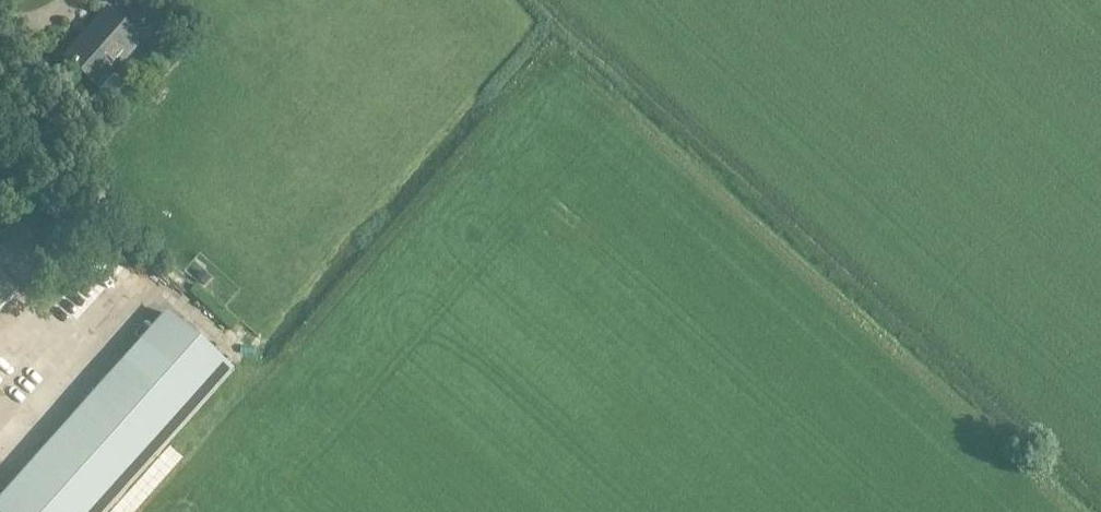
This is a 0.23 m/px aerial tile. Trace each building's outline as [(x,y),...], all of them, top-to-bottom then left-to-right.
[(66,58),(99,88),(97,91),(113,105),(127,88),(112,74),(142,42),(155,55),(171,38),(144,13),(128,30),(108,12),(66,58)] [(0,276),(0,314),(19,293),(0,276)] [(232,372),(167,314),(0,499),(0,511),(105,511),(232,372)]
